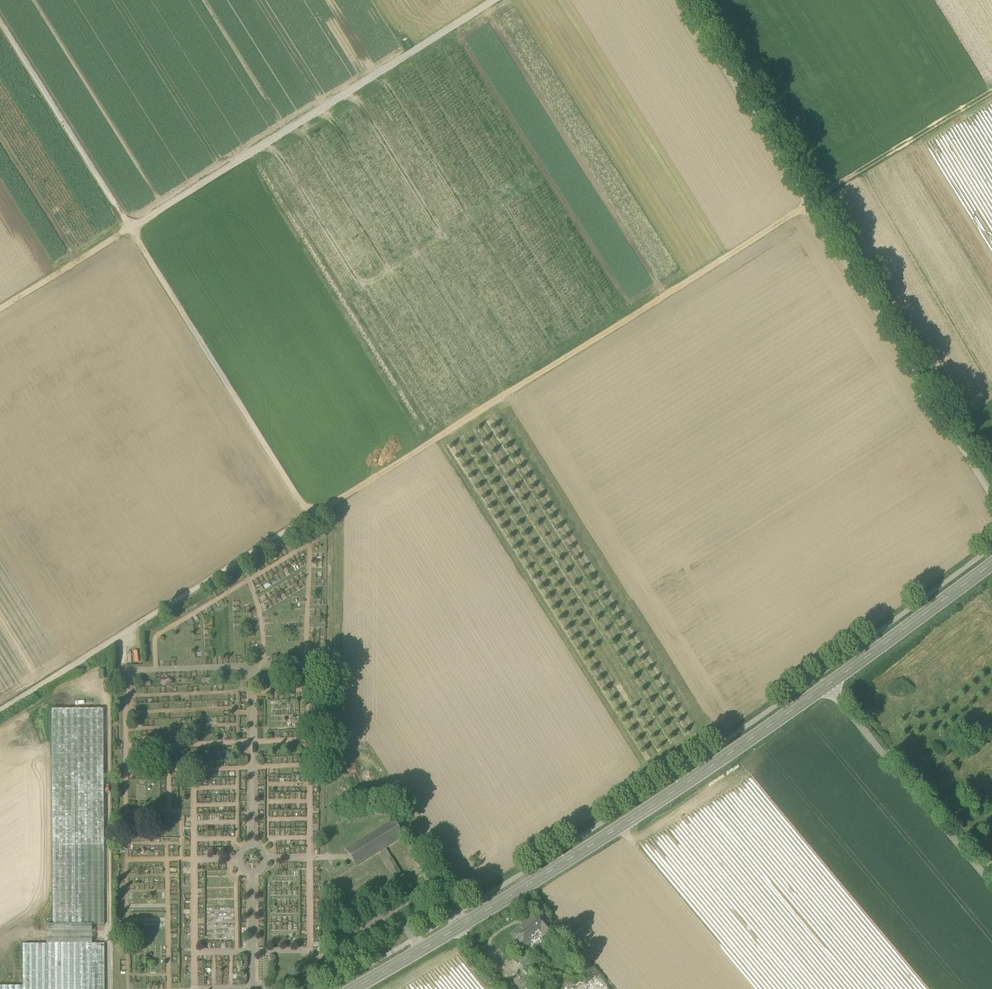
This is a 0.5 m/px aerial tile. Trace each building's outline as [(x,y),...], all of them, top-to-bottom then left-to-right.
[(52,709),(52,845),(104,845),(103,709),(52,709)] [(351,846),(362,864),(404,839),(393,820),(351,846)] [(105,925),(104,845),(52,845),(53,925),(92,925),(105,925)] [(362,864),(351,846),(345,849),(357,867),(362,864)] [(512,936),(521,947),(532,937),(534,940),(542,934),(548,942),(558,934),(540,913),(512,936)] [(47,925),(47,944),(92,944),(92,925),(53,925),(47,925)] [(532,937),(521,947),(523,949),(534,940),(532,937)] [(92,944),(47,944),(22,944),(23,986),(0,986),(0,988),(105,988),(105,943),(92,944)] [(516,961),(524,971),(534,962),(526,953),(516,961)] [(592,968),(567,988),(610,988),(592,968)]
